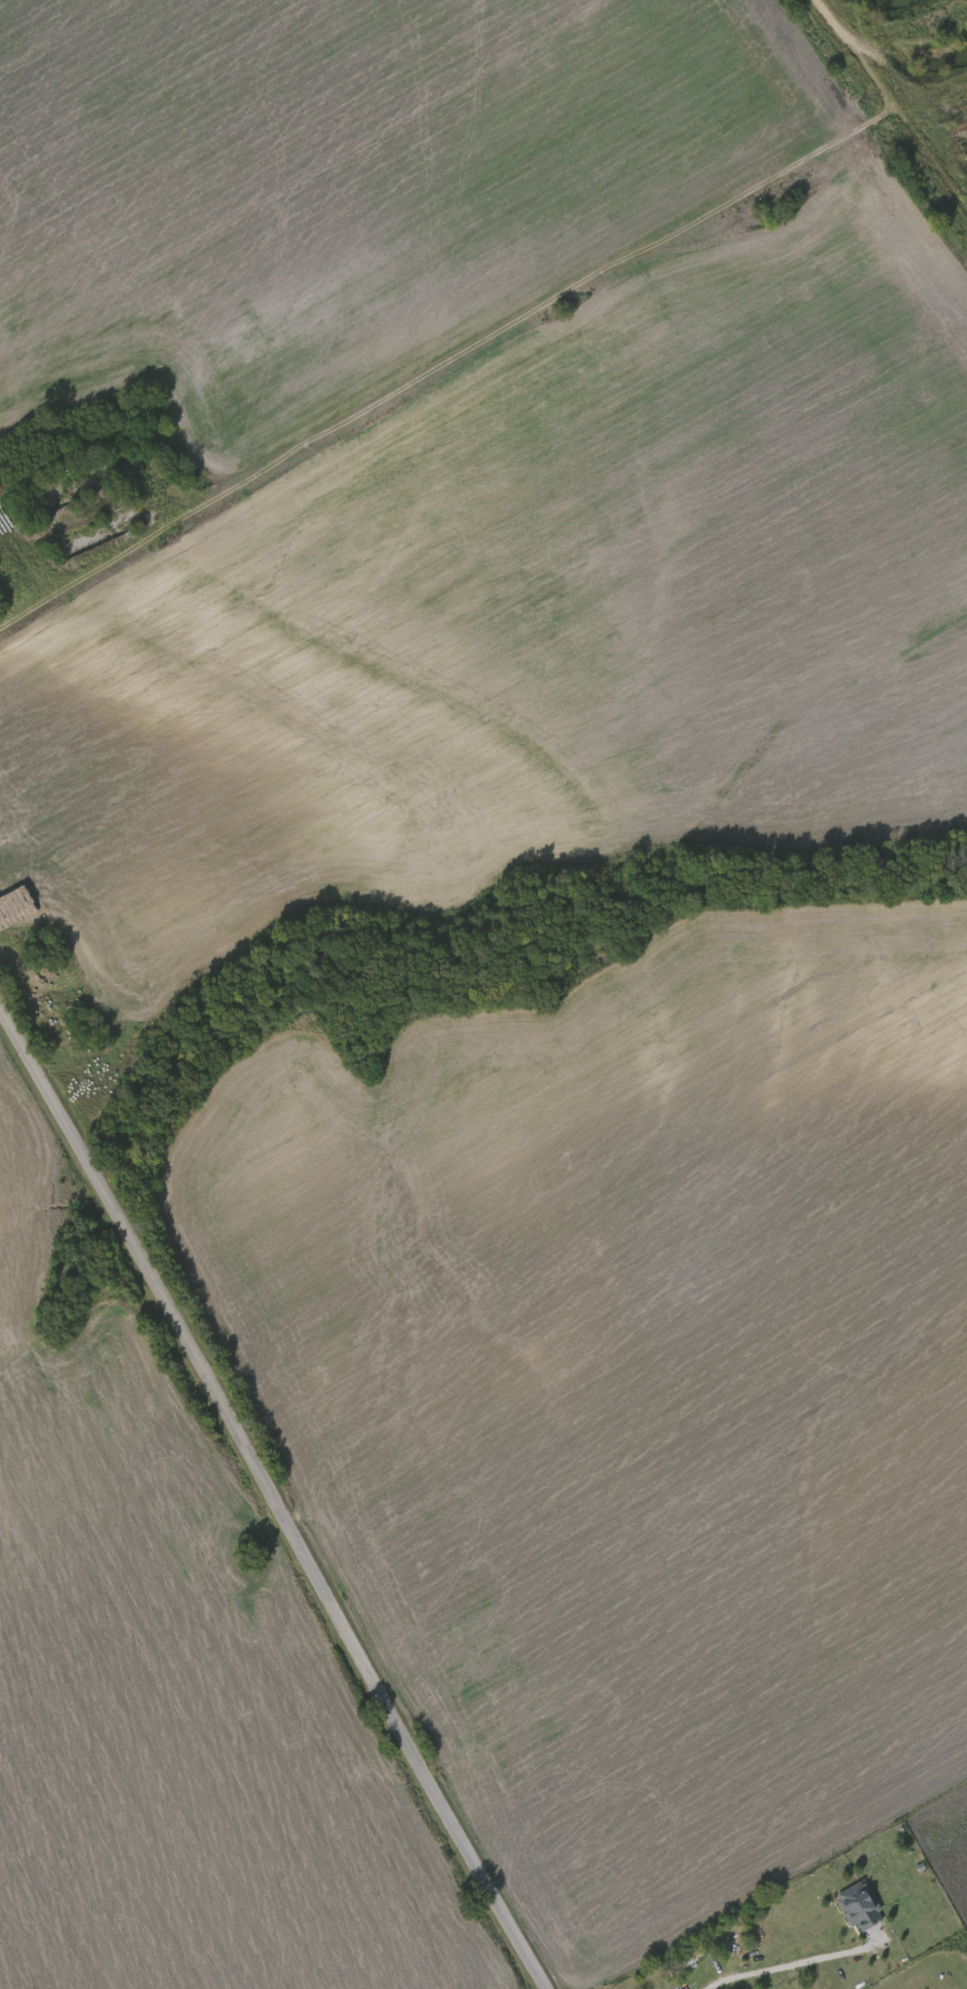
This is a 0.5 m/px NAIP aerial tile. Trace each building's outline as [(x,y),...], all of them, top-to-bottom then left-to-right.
[(855,1933),(840,1903),(867,1890),(882,1921),(855,1933)]
